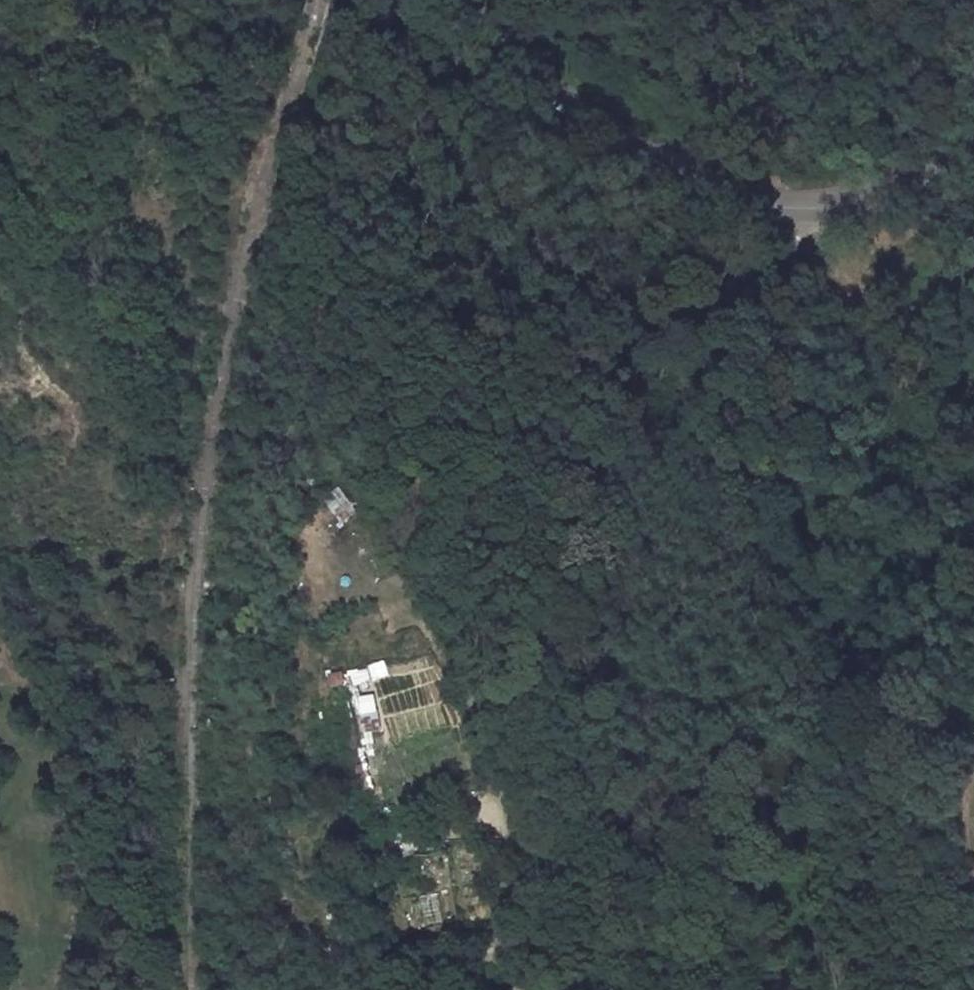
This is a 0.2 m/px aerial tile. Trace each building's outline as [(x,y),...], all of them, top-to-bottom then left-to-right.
[(338,523),(353,510),(332,486),(317,500),(338,523)]
